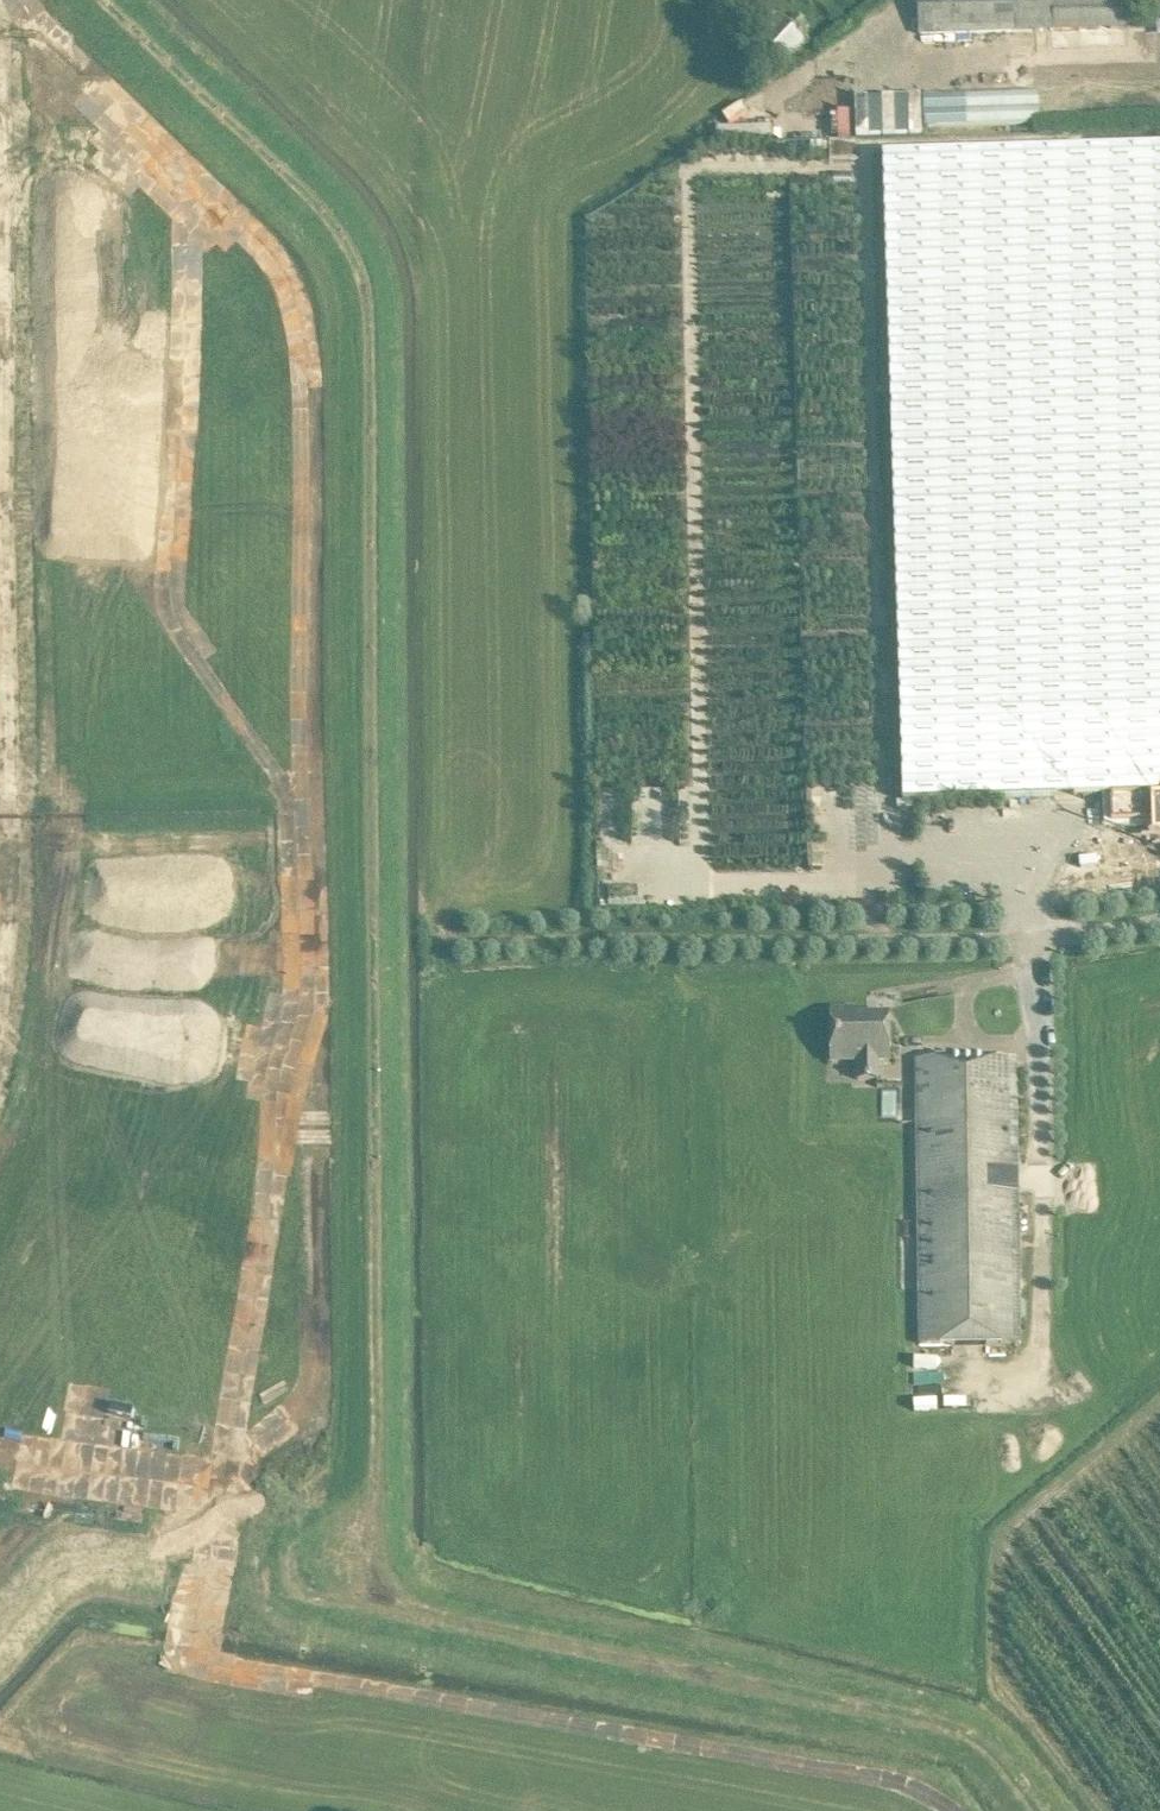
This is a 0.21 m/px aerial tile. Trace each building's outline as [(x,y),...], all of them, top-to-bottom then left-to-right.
[(918,35),(1126,29),(1125,0),(918,0),(918,35)] [(764,42),(789,64),(807,43),(799,37),(787,26),(782,21),(778,18),(760,39),(764,42)] [(1038,55),(1009,56),(1009,69),(1038,68),(1038,55)] [(1010,93),(924,96),(925,128),(1040,124),(1039,92),(1010,93)] [(802,109),(803,138),(852,136),(851,107),(802,109)] [(883,153),(904,801),(1112,794),(1113,821),(1159,819),(1159,146),(883,153)] [(1129,845),(1074,853),(1082,900),(1137,891),(1137,893),(1159,890),(1159,862),(1155,832),(1128,836),(1129,845)] [(831,1011),(832,1062),(858,1062),(858,1080),(877,1080),(877,1061),(889,1061),(888,1016),(854,1016),(854,1011),(831,1011)] [(917,1060),(917,1083),(920,1345),(1018,1344),(1015,1059),(917,1060)]
